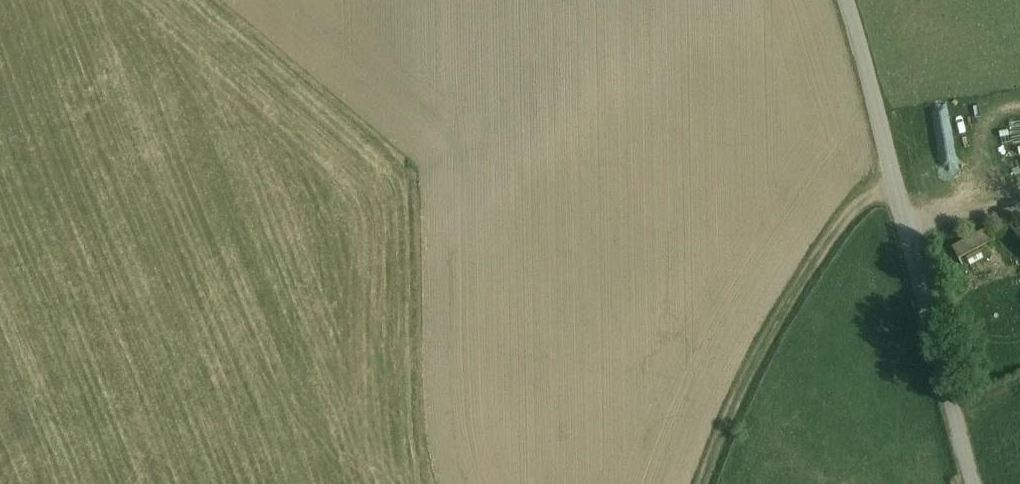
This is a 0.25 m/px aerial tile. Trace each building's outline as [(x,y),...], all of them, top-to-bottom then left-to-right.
[(984,217),(947,238),(956,256),(981,241),(993,234),(984,217)]
